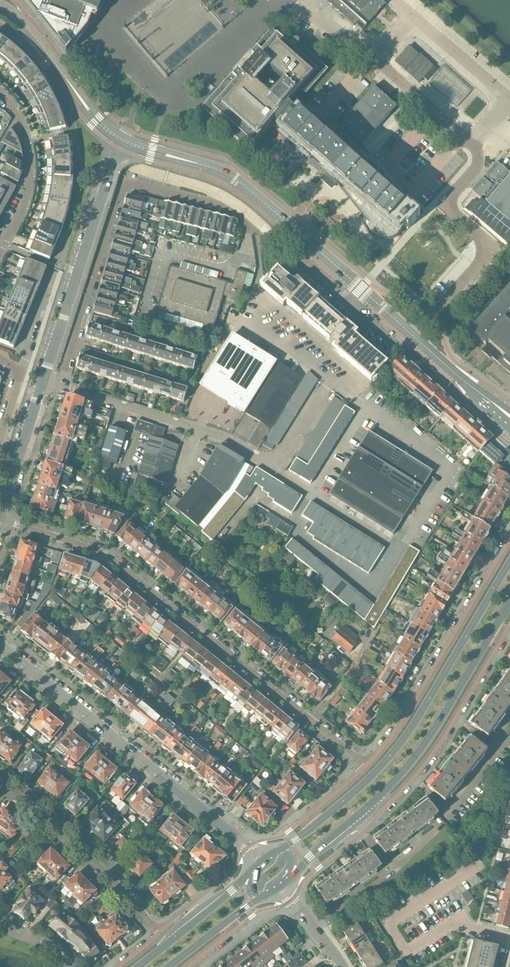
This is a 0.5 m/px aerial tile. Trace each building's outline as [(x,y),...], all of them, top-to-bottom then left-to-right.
[(67,53),(67,54),(70,50),(71,49),(78,40),(81,36),(83,34),(88,28),(90,24),(93,18),(94,15),(95,15),(97,15),(97,16),(98,16),(100,10),(104,0),(25,0),(67,53)] [(381,0),(373,0),(373,1),(372,0),(330,0),(327,2),(354,26),(355,25),(362,31),(386,4),(381,0)] [(288,46),(272,32),(257,48),(251,54),(232,76),(204,108),(248,147),(277,115),(278,115),(276,118),(276,119),(276,120),(276,121),(276,122),(277,123),(278,124),(279,124),(280,124),(281,124),(281,123),(284,121),(285,121),(295,110),(287,103),(301,88),(306,92),(326,70),(299,46),(299,43),(298,41),(297,40),(296,40),(295,40),(294,40),(294,41),(288,46)] [(4,36),(0,42),(0,58),(13,42),(4,36)] [(440,40),(429,52),(436,59),(447,47),(440,40)] [(13,42),(0,58),(0,60),(6,65),(20,49),(13,42)] [(396,62),(405,71),(406,71),(421,55),(411,46),(396,62)] [(447,47),(436,59),(444,66),(454,53),(447,47)] [(28,56),(20,49),(6,65),(12,71),(28,56)] [(454,53),(444,66),(451,72),(462,60),(454,53)] [(35,64),(28,56),(12,71),(18,78),(35,64)] [(424,58),(413,70),(421,77),(431,65),(424,58)] [(462,60),(451,72),(458,79),(469,67),(462,60)] [(41,72),(35,64),(18,78),(24,85),(41,72)] [(431,65),(421,77),(428,83),(439,71),(431,65)] [(469,67),(458,79),(465,85),(476,73),(469,67)] [(439,71),(428,83),(435,90),(446,78),(439,71)] [(47,80),(41,72),(24,85),(29,92),(47,80)] [(476,73),(465,85),(473,92),(484,80),(476,73)] [(446,78),(435,90),(443,96),(453,84),(446,78)] [(340,126),(331,137),(351,154),(361,144),(363,146),(397,107),(381,93),(378,90),(374,87),(373,87),(371,85),(367,81),(364,79),(358,86),(367,94),(359,104),(340,125),(340,126)] [(53,89),(47,80),(29,92),(34,100),(53,89)] [(484,80),(473,92),(480,98),(491,86),(484,80)] [(453,84),(443,96),(450,103),(461,91),(453,84)] [(491,86),(480,98),(487,105),(498,93),(491,86)] [(34,100),(38,108),(57,98),(53,89),(34,100)] [(461,91),(450,103),(457,109),(468,97),(461,91)] [(498,93),(487,105),(495,112),(506,99),(498,93)] [(468,97),(457,109),(464,116),(475,104),(468,97)] [(38,108),(42,116),(62,108),(57,98),(38,108)] [(475,104),(464,116),(472,122),(483,110),(475,104)] [(65,118),(62,108),(42,116),(45,125),(65,118)] [(285,121),(277,131),(326,175),(330,177),(336,185),(339,188),(344,193),(349,199),(356,208),(362,215),(359,218),(360,220),(368,232),(369,234),(372,237),(376,239),(379,240),(381,240),(382,241),(384,241),(385,241),(387,241),(389,240),(391,240),(394,238),(396,237),(397,236),(399,235),(406,227),(408,229),(420,215),(415,211),(414,210),(412,208),(411,209),(409,208),(408,206),(407,205),(406,205),(405,204),(403,202),(395,195),(394,194),(352,157),(353,156),(351,154),(331,137),(331,136),(330,137),(297,108),(295,110),(287,120),(285,121)] [(483,110),(472,122),(479,129),(490,117),(483,110)] [(68,128),(65,118),(45,125),(48,134),(68,128)] [(2,143),(0,146),(0,153),(5,145),(16,151),(16,150),(23,154),(22,151),(21,149),(21,146),(20,144),(19,141),(17,137),(16,135),(15,134),(13,131),(12,130),(10,128),(2,143)] [(71,137),(49,141),(51,151),(72,148),(71,137)] [(73,158),(72,148),(51,151),(52,160),(73,158)] [(5,165),(22,174),(22,171),(23,169),(23,166),(23,164),(23,161),(23,159),(23,156),(23,154),(16,150),(16,151),(12,158),(10,157),(5,165)] [(74,168),(73,158),(52,160),(52,169),(74,168)] [(465,209),(509,247),(509,173),(498,162),(497,162),(486,175),(472,191),(477,195),(470,204),(467,206),(465,209)] [(22,174),(5,165),(1,173),(19,183),(20,181),(20,179),(21,176),(22,174)] [(74,179),(74,177),(74,168),(52,169),(52,178),(74,179)] [(10,196),(12,192),(13,193),(17,187),(0,178),(0,179),(0,190),(10,196)] [(52,178),(51,187),(73,190),(74,179),(52,178)] [(71,200),(73,190),(51,187),(50,196),(71,200)] [(6,205),(9,200),(8,199),(10,196),(0,190),(0,202),(6,205)] [(154,204),(151,213),(159,215),(158,218),(161,219),(165,202),(159,201),(137,196),(137,198),(127,195),(124,206),(141,211),(141,210),(144,203),(148,204),(148,203),(154,204)] [(69,211),(71,200),(50,196),(48,205),(69,211)] [(161,219),(157,233),(160,234),(162,229),(163,229),(165,221),(169,221),(169,220),(173,204),(172,204),(170,204),(169,203),(168,203),(167,203),(165,202),(161,219)] [(169,220),(169,221),(172,222),(169,233),(172,234),(173,231),(175,232),(177,222),(181,206),(179,206),(178,206),(177,205),(175,205),(174,205),(173,204),(169,220)] [(66,221),(69,211),(48,205),(45,214),(66,221)] [(159,215),(151,213),(141,210),(141,211),(124,206),(122,215),(140,220),(141,216),(147,218),(147,215),(158,218),(159,215)] [(175,232),(174,236),(178,237),(181,225),(185,225),(189,208),(188,208),(184,207),(181,206),(177,222),(175,232)] [(197,210),(190,209),(189,208),(185,225),(188,226),(186,235),(191,236),(197,210)] [(205,212),(197,210),(191,236),(195,237),(196,237),(198,229),(201,229),(205,212)] [(205,212),(201,229),(204,230),(202,239),(207,240),(213,214),(205,212)] [(62,231),(66,221),(45,214),(42,223),(62,231)] [(221,216),(213,214),(207,240),(206,244),(206,247),(209,248),(211,241),(212,241),(214,233),(217,234),(221,216)] [(122,215),(121,217),(119,223),(147,231),(153,233),(153,230),(148,228),(148,226),(145,225),(139,223),(140,220),(122,215)] [(230,219),(223,217),(221,216),(217,234),(221,234),(219,240),(221,240),(220,244),(221,244),(219,251),(221,251),(230,219)] [(233,238),(235,231),(238,221),(230,219),(221,251),(231,254),(232,250),(227,248),(230,237),(233,238)] [(58,241),(62,231),(42,223),(38,233),(58,241)] [(119,223),(118,230),(117,232),(135,237),(136,234),(142,235),(142,233),(146,234),(147,231),(119,223)] [(117,232),(115,241),(142,249),(143,243),(134,240),(135,237),(117,232)] [(38,233),(34,242),(54,250),(58,241),(38,233)] [(115,241),(112,250),(130,255),(131,251),(145,255),(147,250),(142,249),(115,241)] [(34,242),(30,252),(50,260),(54,250),(34,242)] [(130,257),(111,252),(109,261),(136,269),(136,265),(134,264),(134,261),(129,260),(130,257)] [(47,268),(26,259),(22,269),(43,278),(47,268)] [(109,261),(107,267),(106,269),(125,275),(126,271),(134,273),(136,269),(109,261)] [(204,325),(214,328),(224,295),(240,300),(248,272),(237,269),(233,284),(217,279),(219,273),(182,262),(180,268),(170,265),(156,312),(167,315),(165,321),(202,331),(204,325)] [(279,267),(271,275),(261,287),(284,307),(286,304),(303,318),(320,297),(298,278),(295,281),(279,267)] [(39,288),(43,278),(22,269),(17,279),(39,288)] [(106,269),(104,278),(141,289),(141,288),(137,287),(136,282),(133,281),(133,280),(124,277),(125,275),(106,269)] [(104,278),(101,287),(119,292),(121,288),(126,290),(126,289),(140,293),(141,289),(104,278)] [(17,279),(13,289),(35,298),(39,288),(17,279)] [(101,287),(100,291),(98,295),(126,303),(127,297),(119,295),(119,292),(101,287)] [(30,308),(35,298),(13,289),(9,299),(30,308)] [(98,295),(97,300),(96,304),(114,309),(115,306),(124,308),(126,303),(98,295)] [(348,321),(338,313),(326,302),(328,300),(333,304),(335,302),(327,295),(323,300),(320,297),(303,318),(330,341),(348,321)] [(472,333),(486,346),(482,351),(490,358),(491,357),(509,374),(509,301),(505,296),(472,333)] [(9,299),(5,309),(26,318),(30,308),(9,299)] [(96,304),(93,313),(112,318),(112,317),(121,320),(122,317),(118,316),(119,313),(114,312),(114,309),(96,304)] [(5,309),(1,319),(22,328),(26,318),(5,309)] [(120,326),(121,322),(107,318),(106,322),(113,324),(120,326)] [(0,322),(0,330),(18,338),(22,328),(1,319),(0,322)] [(372,383),(389,362),(361,338),(368,331),(360,324),(356,328),(348,321),(330,341),(335,346),(333,349),(372,383)] [(104,329),(90,324),(90,325),(89,327),(90,327),(89,328),(88,334),(87,334),(87,335),(86,337),(100,342),(104,329)] [(117,333),(104,329),(100,342),(113,346),(117,333)] [(14,348),(18,338),(0,330),(0,343),(14,348)] [(131,337),(117,333),(113,346),(127,350),(131,337)] [(277,362),(254,348),(233,334),(201,385),(201,384),(200,385),(228,403),(235,408),(236,407),(244,412),(243,414),(244,414),(245,413),(277,362)] [(144,341),(131,337),(127,350),(140,354),(144,341)] [(167,337),(165,343),(171,345),(173,339),(167,337)] [(157,346),(144,341),(140,354),(153,359),(157,346)] [(186,348),(196,351),(198,346),(188,343),(186,348)] [(171,350),(157,346),(153,359),(167,363),(171,350)] [(456,355),(461,359),(468,351),(464,347),(456,355)] [(184,354),(171,350),(167,363),(180,367),(184,354)] [(198,358),(184,354),(180,367),(194,371),(198,358)] [(94,360),(81,356),(80,358),(81,358),(80,359),(81,359),(79,365),(78,365),(78,366),(77,368),(78,368),(77,369),(90,373),(94,360)] [(402,356),(388,372),(400,383),(415,367),(412,364),(410,364),(402,356)] [(108,364),(94,360),(90,373),(104,377),(108,364)] [(277,362),(245,413),(260,423),(247,443),(257,449),(302,378),(277,362)] [(121,368),(108,364),(104,377),(117,381),(121,368)] [(400,383),(413,395),(427,379),(419,371),(419,370),(415,367),(400,383)] [(135,372),(121,368),(117,381),(131,385),(135,372)] [(276,446),(318,380),(309,371),(265,439),(276,446)] [(148,376),(135,372),(131,385),(144,389),(148,376)] [(161,381),(148,376),(144,389),(157,394),(161,381)] [(77,384),(85,387),(87,381),(79,378),(77,384)] [(413,395),(426,406),(440,390),(437,387),(435,387),(427,379),(413,395)] [(175,385),(161,381),(157,394),(170,398),(175,385)] [(175,385),(170,398),(184,402),(188,389),(175,385)] [(426,406),(438,418),(440,419),(454,403),(444,394),(444,393),(440,390),(426,406)] [(126,399),(133,401),(134,402),(136,396),(127,393),(126,399)] [(68,397),(65,404),(94,414),(96,406),(68,397)] [(335,398),(296,458),(302,462),(307,465),(332,426),(336,420),(340,414),(345,406),(345,405),(335,398)] [(453,430),(467,415),(466,414),(466,413),(464,410),(462,410),(461,409),(454,403),(440,419),(441,419),(453,430)] [(62,415),(80,421),(81,416),(92,419),(94,414),(65,404),(64,409),(62,410),(61,413),(62,415)] [(177,406),(175,415),(181,417),(183,408),(177,406)] [(345,406),(340,414),(350,421),(355,413),(345,406)] [(110,420),(113,411),(102,408),(100,416),(110,420)] [(340,414),(336,420),(346,427),(350,421),(340,414)] [(80,421),(62,415),(62,416),(61,416),(60,416),(59,420),(60,422),(58,426),(86,436),(88,430),(78,427),(80,421)] [(453,430),(466,441),(480,426),(472,419),(471,418),(469,416),(468,416),(467,415),(453,430)] [(154,425),(138,420),(134,432),(140,434),(150,436),(152,431),(154,425)] [(336,420),(332,427),(342,433),(346,427),(336,420)] [(165,429),(154,425),(152,431),(163,435),(165,429)] [(86,436),(58,426),(57,431),(55,431),(54,435),(55,437),(54,437),(72,443),(74,437),(85,441),(86,436)] [(466,441),(479,453),(480,452),(488,442),(492,437),(491,436),(491,435),(489,433),(487,433),(480,426),(466,441)] [(110,427),(100,459),(117,464),(127,432),(110,427)] [(332,427),(328,433),(338,439),(342,433),(332,427)] [(162,440),(163,435),(152,431),(150,436),(162,440)] [(338,481),(329,495),(393,535),(402,521),(423,488),(422,488),(433,471),(369,431),(359,448),(338,481)] [(328,433),(324,439),(335,445),(338,439),(328,433)] [(141,465),(137,475),(149,479),(166,484),(179,446),(162,440),(150,436),(145,453),(141,465)] [(68,455),(72,443),(54,437),(53,443),(50,444),(50,446),(51,448),(50,449),(68,455)] [(98,439),(94,450),(99,452),(103,441),(98,439)] [(324,439),(321,445),(331,451),(335,445),(324,439)] [(265,440),(262,444),(271,450),(274,445),(265,440)] [(480,452),(495,465),(496,465),(485,483),(485,484),(489,486),(508,498),(509,498),(509,496),(509,478),(502,473),(504,470),(496,465),(497,464),(504,457),(488,442),(480,452)] [(321,445),(317,451),(327,457),(331,451),(321,445)] [(245,461),(226,449),(220,446),(204,471),(229,487),(245,461)] [(64,467),(68,455),(50,449),(50,450),(48,452),(47,454),(48,456),(47,461),(64,467)] [(317,451),(313,457),(323,463),(327,457),(317,451)] [(310,463),(309,463),(319,470),(323,463),(313,457),(310,463)] [(297,459),(289,470),(295,474),(302,462),(297,459)] [(74,470),(64,467),(47,461),(45,467),(43,468),(42,471),(43,473),(43,474),(70,482),(61,479),(63,473),(72,476),(74,470)] [(302,462),(295,474),(300,477),(305,469),(308,466),(306,464),(302,462)] [(308,466),(305,469),(316,476),(319,470),(309,463),(308,466)] [(250,477),(249,480),(256,484),(263,489),(271,477),(256,468),(250,477)] [(305,469),(300,477),(310,484),(316,476),(305,469)] [(204,471),(200,477),(223,496),(229,487),(204,471)] [(43,474),(42,474),(41,478),(39,479),(38,482),(39,484),(39,485),(59,492),(61,486),(68,488),(70,482),(43,474)] [(245,474),(239,484),(251,491),(256,484),(249,480),(250,477),(245,474)] [(147,484),(149,479),(137,475),(136,480),(147,484)] [(104,484),(105,480),(93,476),(91,481),(104,485),(104,484)] [(197,527),(223,496),(200,477),(181,500),(173,494),(165,503),(180,515),(181,513),(197,527)] [(263,489),(262,490),(264,492),(269,495),(278,481),(276,480),(272,478),(271,477),(263,489)] [(145,490),(147,484),(136,480),(134,486),(145,490)] [(269,495),(268,497),(274,500),(284,485),(278,481),(269,495)] [(235,491),(234,492),(245,501),(246,500),(251,491),(239,484),(235,491)] [(35,496),(56,503),(59,496),(58,496),(59,492),(39,485),(37,489),(35,490),(34,493),(35,495),(35,496)] [(274,500),(273,502),(279,506),(290,489),(284,485),(274,500)] [(489,486),(481,501),(499,513),(500,512),(502,511),(504,509),(503,506),(508,498),(489,486)] [(290,489),(279,506),(285,510),(296,493),(290,489)] [(231,496),(230,497),(241,506),(245,501),(234,492),(231,496)] [(296,493),(285,510),(292,514),(303,497),(296,493)] [(56,503),(35,496),(34,500),(32,501),(31,505),(32,506),(32,507),(53,514),(56,503)] [(230,497),(226,502),(237,511),(241,506),(230,497)] [(67,512),(64,518),(76,522),(82,504),(70,500),(68,507),(67,512)] [(97,504),(85,501),(78,522),(84,524),(84,526),(88,527),(89,526),(90,526),(97,504)] [(472,516),(491,528),(496,518),(498,518),(500,515),(499,513),(481,501),(472,516)] [(226,502),(222,507),(233,516),(237,511),(226,502)] [(311,502),(302,516),(308,519),(316,505),(311,502)] [(67,512),(68,507),(59,504),(58,507),(60,510),(58,514),(63,516),(63,515),(64,511),(67,512)] [(109,508),(97,504),(90,526),(91,526),(91,528),(95,529),(96,528),(102,530),(109,508)] [(272,514),(256,504),(252,509),(271,520),(268,524),(273,528),(272,529),(275,531),(276,529),(288,536),(293,528),(281,521),(282,520),(272,514)] [(316,505),(308,519),(314,523),(322,509),(316,505)] [(222,507),(218,512),(229,521),(233,516),(222,507)] [(125,514),(109,508),(102,530),(103,530),(104,532),(107,533),(109,532),(114,534),(125,514)] [(322,509),(314,523),(321,527),(329,513),(323,510),(322,509)] [(444,516),(453,521),(455,517),(452,515),(453,513),(448,510),(444,516)] [(218,512),(214,517),(225,526),(229,521),(218,512)] [(329,513),(321,527),(326,531),(335,517),(329,513)] [(490,529),(465,514),(462,519),(471,525),(468,530),(484,540),(484,539),(486,539),(488,536),(487,534),(490,529)] [(257,515),(254,518),(255,522),(259,524),(263,521),(261,516),(257,515)] [(214,517),(210,522),(221,531),(225,526),(214,517)] [(335,517),(326,531),(333,535),(341,521),(335,517)] [(341,521),(333,535),(339,539),(348,525),(341,521)] [(210,522),(206,527),(217,535),(221,531),(210,522)] [(126,544),(137,531),(127,523),(117,536),(126,544)] [(314,523),(307,533),(314,537),(321,527),(314,523)] [(348,525),(339,539),(345,542),(354,529),(348,525)] [(206,527),(201,532),(212,541),(217,535),(206,527)] [(314,537),(313,539),(319,543),(326,531),(321,527),(314,537)] [(137,531),(126,544),(128,545),(128,546),(130,548),(131,548),(135,552),(146,538),(148,536),(139,528),(137,531)] [(354,529),(345,542),(351,546),(360,532),(354,529)] [(484,540),(468,530),(464,535),(455,530),(452,535),(478,550),(481,546),(482,545),(484,543),(483,541),(484,540)] [(326,531),(319,543),(325,547),(333,535),(326,531)] [(360,532),(351,546),(357,550),(366,536),(360,532)] [(333,535),(325,547),(331,551),(339,539),(333,535)] [(478,550),(452,535),(449,540),(458,545),(455,551),(472,561),(472,560),(474,559),(475,557),(475,555),(478,550)] [(366,536),(357,550),(364,554),(372,540),(366,536)] [(135,552),(145,559),(156,546),(146,538),(135,552)] [(292,539),(285,549),(291,553),(298,544),(292,539)] [(339,539),(331,551),(338,554),(345,542),(339,539)] [(41,546),(23,540),(23,541),(21,541),(20,543),(19,546),(19,548),(18,550),(43,559),(43,558),(37,556),(35,555),(36,552),(39,553),(41,546)] [(203,548),(193,540),(190,544),(200,551),(203,548)] [(372,540),(364,554),(370,558),(378,544),(372,540)] [(345,542),(338,554),(338,555),(344,558),(351,546),(345,542)] [(433,551),(436,545),(430,542),(427,547),(433,551)] [(229,543),(223,550),(230,555),(235,549),(229,543)] [(298,544),(291,553),(296,558),(304,548),(298,544)] [(378,544),(370,558),(376,562),(385,548),(378,544)] [(145,559),(154,567),(165,554),(156,546),(145,559)] [(351,546),(344,558),(350,562),(357,550),(351,546)] [(409,546),(408,549),(418,555),(420,552),(409,546)] [(304,548),(296,558),(302,562),(309,553),(304,548)] [(408,549),(404,554),(415,560),(418,555),(408,549)] [(16,562),(34,567),(36,561),(41,563),(43,559),(18,550),(18,551),(19,551),(18,555),(17,556),(16,559),(16,560),(16,562)] [(62,553),(55,550),(51,561),(59,564),(62,553)] [(357,550),(350,562),(356,566),(364,554),(357,550)] [(472,561),(455,551),(452,557),(443,551),(440,556),(465,571),(468,566),(470,566),(472,563),(471,562),(472,561)] [(309,553),(302,562),(307,567),(315,557),(309,553)] [(65,554),(62,565),(59,573),(67,575),(68,572),(71,574),(76,557),(65,554)] [(154,567),(164,575),(174,561),(165,554),(154,567)] [(364,554),(356,566),(362,570),(370,558),(364,554)] [(404,554),(401,560),(411,566),(415,560),(404,554)] [(465,571),(440,556),(437,561),(446,566),(443,572),(459,582),(460,581),(461,581),(463,578),(463,576),(465,571)] [(87,560),(76,557),(71,574),(74,575),(73,577),(80,580),(87,560)] [(315,557),(307,567),(313,571),(321,562),(315,557)] [(370,558),(362,570),(369,574),(376,562),(370,558)] [(91,581),(102,568),(99,565),(97,564),(87,560),(80,580),(81,580),(81,581),(87,583),(89,580),(91,581)] [(398,565),(408,572),(410,567),(411,566),(401,560),(398,565)] [(184,569),(174,561),(164,575),(173,582),(184,569)] [(30,578),(34,567),(16,562),(15,563),(13,567),(14,568),(13,572),(30,578)] [(321,562),(313,571),(319,576),(326,566),(321,562)] [(396,567),(394,571),(405,577),(407,574),(408,572),(398,565),(396,567)] [(49,572),(51,573),(56,574),(58,568),(51,566),(49,572)] [(319,576),(315,581),(321,585),(332,571),(326,566),(319,576)] [(110,575),(102,568),(91,581),(94,583),(92,585),(98,590),(110,575)] [(196,578),(186,570),(175,584),(185,592),(196,578)] [(332,571),(321,585),(325,589),(326,590),(337,575),(332,571)] [(393,574),(391,576),(401,583),(403,580),(405,577),(394,571),(393,574)] [(10,577),(9,580),(10,582),(9,583),(27,588),(33,590),(36,580),(30,578),(13,572),(11,576),(10,577)] [(428,577),(437,582),(453,592),(456,587),(458,587),(459,584),(459,582),(443,572),(440,577),(431,572),(428,577)] [(53,584),(56,575),(56,574),(51,573),(49,579),(50,580),(49,583),(48,582),(48,583),(52,585),(53,584)] [(119,581),(110,575),(98,590),(107,597),(119,581)] [(337,575),(326,590),(332,594),(343,580),(337,575)] [(389,580),(388,582),(398,588),(401,583),(391,576),(389,580)] [(205,585),(196,578),(185,592),(194,599),(205,585)] [(343,580),(332,594),(337,599),(349,585),(343,580)] [(107,597),(115,604),(127,588),(119,581),(107,597)] [(388,582),(384,587),(395,594),(398,588),(388,582)] [(453,592),(437,582),(430,593),(447,603),(447,602),(449,601),(451,598),(450,596),(453,592)] [(6,593),(27,600),(29,595),(25,594),(27,588),(9,583),(9,584),(8,584),(7,588),(7,589),(6,593)] [(194,599),(203,607),(214,593),(205,585),(194,599)] [(349,585),(337,599),(343,603),(354,589),(349,585)] [(382,592),(381,593),(392,599),(395,594),(384,587),(382,592)] [(115,604),(124,611),(136,595),(127,588),(115,604)] [(354,589),(343,603),(349,608),(360,594),(354,589)] [(6,593),(5,592),(4,594),(3,594),(2,598),(3,599),(1,603),(17,608),(19,609),(22,598),(27,600),(6,593)] [(38,598),(36,602),(41,604),(48,595),(44,594),(41,593),(40,599),(38,598)] [(49,598),(59,606),(63,601),(53,593),(49,598)] [(78,599),(71,593),(66,599),(72,605),(77,600),(78,599)] [(203,607),(212,614),(224,600),(214,593),(203,607)] [(381,593),(378,599),(388,605),(392,599),(381,593)] [(360,594),(349,608),(354,612),(365,598),(360,594)] [(421,610),(437,619),(442,611),(444,610),(445,608),(445,606),(445,605),(428,594),(428,595),(429,596),(421,610)] [(145,603),(136,595),(124,611),(133,618),(145,603)] [(365,598),(354,612),(365,621),(374,605),(365,598)] [(374,605),(365,621),(374,628),(388,605),(378,599),(374,605)] [(77,600),(72,605),(76,609),(81,604),(77,600)] [(233,608),(224,600),(212,614),(222,622),(233,608)] [(30,612),(28,611),(27,612),(33,614),(41,604),(36,602),(33,601),(30,612)] [(0,607),(0,615),(5,616),(4,619),(13,622),(17,608),(1,603),(0,607)] [(154,610),(145,603),(133,618),(141,625),(154,610)] [(417,608),(408,622),(412,625),(428,634),(433,625),(435,625),(437,622),(436,620),(437,619),(421,610),(417,608)] [(162,616),(154,610),(141,625),(150,632),(162,616)] [(245,617),(235,610),(224,623),(233,631),(245,617)] [(90,611),(85,616),(89,620),(94,615),(90,611)] [(17,625),(21,628),(33,614),(27,612),(17,625)] [(31,639),(46,622),(36,613),(21,631),(26,635),(26,637),(29,639),(30,639),(31,639)] [(78,613),(74,618),(78,622),(82,617),(78,613)] [(94,615),(89,620),(94,624),(98,618),(94,615)] [(171,623),(162,616),(150,632),(158,639),(171,623)] [(254,625),(245,617),(233,631),(243,639),(254,625)] [(336,626),(340,630),(357,644),(357,643),(355,642),(360,637),(340,621),(336,626)] [(54,629),(46,622),(31,639),(33,641),(35,642),(37,642),(41,645),(45,641),(54,629)] [(180,631),(171,623),(158,639),(167,646),(180,631)] [(263,632),(254,625),(243,639),(252,646),(263,632)] [(412,625),(404,639),(407,641),(420,649),(424,641),(425,640),(427,639),(428,637),(428,635),(428,634),(412,625)] [(64,637),(54,629),(45,641),(41,645),(46,649),(46,651),(50,654),(64,637)] [(357,644),(340,630),(333,639),(335,641),(350,653),(357,644)] [(192,640),(180,631),(167,646),(177,654),(179,651),(181,653),(192,640)] [(272,640),(263,632),(252,646),(261,653),(272,640)] [(59,662),(60,661),(74,644),(64,637),(50,654),(59,662)] [(404,639),(395,654),(411,664),(417,655),(418,654),(420,652),(419,650),(420,649),(407,641),(404,639)] [(203,650),(194,642),(192,640),(181,653),(183,655),(181,658),(191,665),(203,650)] [(283,648),(282,647),(274,641),(272,640),(261,653),(272,662),(283,648)] [(83,652),(74,644),(60,661),(65,665),(65,667),(68,670),(83,652)] [(155,644),(150,649),(154,653),(159,647),(155,644)] [(98,647),(92,653),(96,656),(101,649),(98,647)] [(101,649),(96,656),(99,659),(104,652),(101,649)] [(294,656),(285,649),(273,663),(283,671),(294,656)] [(146,656),(139,650),(134,656),(141,661),(146,656)] [(212,657),(203,650),(191,665),(188,669),(194,673),(197,670),(200,672),(212,657)] [(92,659),(83,652),(68,670),(72,672),(74,672),(79,676),(92,659)] [(395,654),(387,669),(403,678),(408,669),(410,669),(411,666),(411,665),(411,664),(395,654)] [(161,673),(169,663),(160,656),(152,666),(161,673)] [(303,664),(294,656),(283,671),(292,678),(303,664)] [(221,664),(212,657),(200,672),(204,675),(201,678),(206,683),(209,680),(221,664)] [(101,667),(92,659),(79,676),(84,680),(83,682),(87,685),(101,667)] [(145,668),(137,661),(133,666),(141,673),(145,668)] [(115,663),(111,668),(114,670),(118,666),(119,664),(117,662),(116,664),(115,663)] [(230,672),(221,664),(209,680),(218,687),(230,672)] [(292,678),(301,686),(313,672),(303,664),(292,678)] [(122,669),(118,666),(114,670),(118,674),(122,669)] [(111,674),(101,667),(87,685),(90,687),(93,687),(97,691),(111,674)] [(172,670),(164,679),(169,683),(178,672),(175,669),(174,671),(172,670)] [(387,669),(379,683),(394,694),(400,684),(401,684),(403,681),(402,679),(403,678),(387,669)] [(490,698),(508,711),(509,708),(509,672),(509,671),(490,698)] [(12,682),(0,672),(0,696),(12,682)] [(239,679),(230,672),(218,687),(227,694),(239,679)] [(301,686),(311,694),(322,679),(313,672),(301,686)] [(120,682),(111,674),(97,691),(102,695),(102,697),(106,700),(120,682)] [(248,686),(239,679),(227,694),(232,699),(234,696),(237,698),(248,686)] [(332,687),(322,679),(311,694),(320,701),(332,687)] [(129,690),(120,682),(106,700),(109,703),(111,702),(116,706),(129,690)] [(379,683),(368,697),(383,708),(384,707),(385,707),(387,705),(387,703),(394,695),(394,694),(379,683)] [(256,692),(248,686),(237,698),(240,701),(238,703),(244,708),(256,692)] [(14,714),(27,697),(21,692),(21,693),(17,690),(5,704),(9,707),(8,709),(14,714)] [(139,697),(129,690),(116,706),(121,710),(121,712),(124,715),(139,697)] [(265,699),(256,693),(256,692),(244,708),(249,712),(251,710),(254,712),(265,699)] [(172,705),(176,701),(176,700),(168,694),(162,697),(172,705)] [(189,703),(179,695),(176,700),(176,701),(185,709),(189,703)] [(337,695),(331,703),(334,706),(341,698),(337,695)] [(27,697),(14,714),(20,719),(21,717),(25,720),(36,706),(33,703),(34,702),(27,697)] [(150,707),(139,697),(124,715),(128,718),(130,718),(137,723),(150,707)] [(376,716),(383,708),(368,697),(358,710),(372,721),(373,720),(375,721),(376,718),(376,716)] [(508,711),(490,698),(471,724),(477,729),(487,736),(489,737),(508,711)] [(273,706),(272,706),(265,699),(254,712),(257,715),(255,717),(261,722),(273,706)] [(282,713),(273,706),(261,722),(266,726),(268,724),(271,727),(282,713)] [(162,716),(153,709),(150,707),(137,723),(139,725),(144,729),(145,731),(148,734),(162,716)] [(41,733),(54,718),(44,710),(30,728),(36,733),(38,730),(41,733)] [(366,730),(372,721),(358,710),(347,724),(349,725),(349,727),(352,729),(353,728),(361,735),(362,734),(364,734),(366,731),(366,730)] [(290,720),(282,713),(271,727),(274,729),(272,731),(278,736),(290,720)] [(172,724),(162,716),(148,734),(151,737),(154,737),(158,740),(172,724)] [(54,718),(41,733),(44,735),(42,738),(49,743),(63,726),(54,718)] [(0,721),(0,724),(3,727),(6,726),(8,723),(2,719),(0,721)] [(299,727),(291,720),(290,720),(278,736),(282,739),(279,744),(283,747),(299,727)] [(20,733),(26,726),(21,721),(15,728),(20,733)] [(181,731),(172,724),(158,740),(163,744),(163,746),(166,749),(181,731)] [(195,725),(190,732),(193,735),(199,728),(195,725)] [(213,730),(223,738),(228,733),(218,725),(213,730)] [(237,727),(232,734),(235,736),(240,730),(237,727)] [(197,738),(203,731),(199,728),(193,735),(197,738)] [(477,729),(471,736),(481,745),(487,736),(477,729)] [(11,740),(4,735),(6,734),(1,730),(0,731),(0,755),(11,740)] [(238,739),(243,732),(240,730),(235,736),(238,739)] [(190,739),(181,731),(166,749),(170,752),(172,752),(176,755),(190,739)] [(68,755),(80,740),(71,732),(56,749),(63,755),(65,752),(68,755)] [(309,740),(299,732),(287,747),(290,749),(288,752),(295,757),(309,740)] [(471,736),(449,762),(467,777),(488,751),(481,745),(471,736)] [(181,762),(185,764),(199,746),(190,739),(176,755),(181,760),(181,762)] [(0,755),(0,756),(11,763),(23,746),(19,743),(17,744),(11,740),(0,755)] [(30,740),(25,746),(29,749),(33,743),(30,740)] [(80,740),(68,755),(71,757),(69,760),(76,765),(90,747),(80,740)] [(255,741),(249,749),(253,752),(259,744),(255,741)] [(219,742),(211,751),(215,754),(222,745),(219,742)] [(209,754),(199,746),(185,764),(188,767),(191,767),(195,770),(209,754)] [(310,758),(327,772),(331,766),(331,764),(330,764),(334,760),(317,747),(314,751),(315,752),(310,758)] [(43,761),(31,753),(18,770),(29,779),(36,769),(37,770),(43,761)] [(93,779),(95,776),(107,762),(98,754),(95,757),(94,756),(88,764),(89,764),(86,769),(89,771),(87,774),(93,779)] [(194,771),(204,779),(217,763),(212,760),(214,758),(209,754),(195,770),(194,771)] [(47,755),(43,759),(48,763),(52,759),(47,755)] [(233,756),(225,765),(229,768),(237,759),(233,756)] [(327,772),(310,758),(305,764),(304,763),(300,767),(317,781),(320,776),(321,777),(323,777),(327,772)] [(107,762),(95,776),(105,784),(109,780),(115,773),(115,772),(117,770),(107,762)] [(444,801),(446,802),(467,777),(449,762),(428,787),(434,792),(444,801)] [(214,786),(228,769),(223,765),(221,767),(217,763),(204,779),(207,782),(210,782),(214,786)] [(66,768),(61,764),(60,764),(57,768),(63,772),(66,768)] [(48,791),(60,776),(50,768),(38,783),(48,791)] [(237,777),(228,769),(214,786),(219,790),(219,792),(222,794),(237,777)] [(282,783),(299,796),(303,791),(303,789),(302,788),(306,784),(289,771),(285,775),(287,776),(282,783)] [(60,776),(48,791),(58,798),(64,790),(67,792),(72,786),(69,784),(70,783),(69,783),(63,779),(64,779),(60,776)] [(116,787),(112,791),(117,795),(115,797),(122,802),(123,802),(136,785),(125,776),(121,780),(121,779),(115,786),(116,787)] [(237,777),(222,794),(232,803),(247,785),(237,777)] [(266,784),(257,777),(253,782),(262,789),(266,784)] [(249,786),(259,793),(262,789),(253,782),(249,786)] [(299,796),(282,783),(277,789),(275,787),(272,792),(289,805),(292,801),(293,801),(295,801),(299,796)] [(90,800),(79,790),(65,806),(76,816),(90,800)] [(130,808),(129,809),(130,809),(136,814),(138,812),(141,815),(154,799),(144,791),(130,808)] [(434,792),(426,798),(436,811),(444,801),(434,792)] [(242,795),(236,802),(241,806),(243,804),(245,806),(249,800),(242,795)] [(254,804),(270,818),(270,817),(273,818),(276,814),(275,812),(275,811),(275,810),(278,807),(262,795),(254,804)] [(426,798),(400,818),(412,835),(439,815),(436,811),(426,798)] [(154,799),(141,815),(144,817),(141,821),(148,826),(164,807),(154,799)] [(122,802),(116,809),(120,813),(127,805),(123,802),(122,802)] [(270,818),(254,804),(246,814),(260,826),(263,826),(270,818)] [(127,805),(120,813),(124,816),(130,809),(129,809),(130,808),(127,805)] [(95,832),(108,818),(102,812),(104,811),(99,808),(85,823),(95,832)] [(1,832),(13,817),(3,810),(1,811),(0,810),(0,832),(1,832)] [(171,839),(184,823),(175,815),(160,833),(166,839),(168,837),(171,839)] [(13,817),(1,832),(7,837),(8,836),(13,839),(16,835),(14,834),(22,825),(13,817)] [(95,832),(105,842),(119,827),(115,823),(114,824),(108,818),(95,832)] [(378,845),(386,855),(412,835),(400,818),(374,838),(378,845)] [(171,839),(181,847),(182,846),(185,849),(190,844),(187,840),(194,832),(184,823),(171,839)] [(28,828),(19,839),(25,844),(34,833),(28,828)] [(142,836),(134,846),(140,850),(147,840),(142,836)] [(121,851),(129,843),(124,838),(116,846),(121,851)] [(215,847),(214,847),(205,839),(192,854),(202,862),(215,847)] [(129,843),(121,851),(126,857),(134,848),(129,843)] [(4,855),(2,858),(7,863),(9,861),(19,849),(13,845),(9,849),(9,850),(4,855)] [(378,845),(370,850),(377,861),(386,855),(378,845)] [(5,846),(1,851),(1,852),(4,855),(9,850),(9,849),(5,846)] [(225,855),(215,847),(202,862),(210,869),(225,858),(225,855)] [(47,872),(60,858),(51,850),(38,863),(47,872)] [(370,850),(343,869),(355,886),(382,868),(377,861),(370,850)] [(155,862),(150,857),(149,859),(144,853),(130,866),(140,877),(155,862)] [(185,856),(181,853),(174,861),(178,864),(185,856)] [(60,858),(47,872),(56,881),(69,867),(60,858)] [(6,884),(9,888),(15,882),(11,879),(12,879),(4,872),(7,869),(2,864),(0,866),(0,890),(6,884)] [(328,905),(355,886),(343,869),(316,888),(328,905)] [(162,878),(175,894),(176,894),(178,895),(181,892),(181,890),(185,886),(183,883),(173,870),(162,878)] [(65,887),(63,890),(68,895),(69,893),(73,897),(87,882),(78,873),(71,880),(69,878),(63,884),(65,886),(65,887)] [(175,894),(162,878),(156,883),(156,882),(149,888),(152,891),(152,893),(153,895),(155,895),(159,901),(160,901),(162,904),(163,904),(165,905),(168,902),(169,901),(168,900),(175,894)] [(87,882),(73,897),(63,907),(68,910),(78,899),(83,904),(96,891),(87,882)] [(52,884),(44,893),(50,897),(58,889),(52,884)] [(44,901),(28,890),(18,903),(20,904),(15,911),(20,914),(20,916),(23,918),(25,917),(27,919),(33,912),(35,914),(44,901)] [(468,891),(461,895),(467,903),(473,899),(468,891)] [(52,899),(46,906),(51,910),(57,902),(52,899)] [(500,913),(509,916),(509,904),(502,902),(500,913)] [(107,905),(99,910),(102,914),(109,908),(107,905)] [(67,939),(73,932),(75,934),(80,928),(80,927),(68,918),(61,913),(52,924),(59,929),(57,931),(62,934),(62,937),(64,939),(66,938),(67,939)] [(107,923),(119,938),(127,933),(129,933),(130,928),(128,928),(118,914),(117,915),(115,913),(110,917),(112,919),(107,923)] [(498,925),(509,928),(509,924),(509,916),(500,913),(497,925),(498,925)] [(372,915),(369,917),(374,925),(377,923),(372,915)] [(119,938),(107,923),(103,926),(101,924),(96,928),(98,930),(97,931),(107,944),(107,946),(112,947),(112,944),(119,938)] [(364,934),(357,923),(343,933),(350,943),(364,934)] [(276,924),(267,931),(280,947),(289,940),(287,938),(292,935),(284,925),(279,928),(276,924)] [(376,929),(381,937),(385,934),(380,926),(376,929)] [(73,932),(67,939),(72,943),(75,943),(78,947),(78,949),(80,952),(82,952),(89,961),(91,960),(93,963),(100,958),(98,955),(99,954),(93,946),(93,943),(90,940),(89,939),(80,928),(75,934),(73,932)] [(280,947),(267,931),(259,938),(274,958),(275,957),(272,953),(280,947)] [(350,943),(356,953),(371,944),(364,934),(350,943)] [(390,943),(385,934),(381,937),(387,945),(390,943)] [(274,958),(259,938),(258,938),(257,937),(254,940),(255,941),(250,945),(266,964),(274,958)] [(498,947),(471,940),(470,942),(464,966),(493,966),(498,947)] [(356,953),(363,963),(377,954),(371,944),(356,953)] [(250,945),(242,951),(254,966),(262,966),(266,964),(250,945)] [(392,946),(389,948),(394,957),(398,954),(392,946)] [(242,951),(233,958),(241,966),(254,966),(242,951)] [(301,953),(288,964),(290,966),(301,966),(308,962),(301,953)] [(363,963),(366,966),(379,966),(384,964),(377,954),(363,963)] [(233,958),(225,964),(227,966),(241,966),(233,958)]
